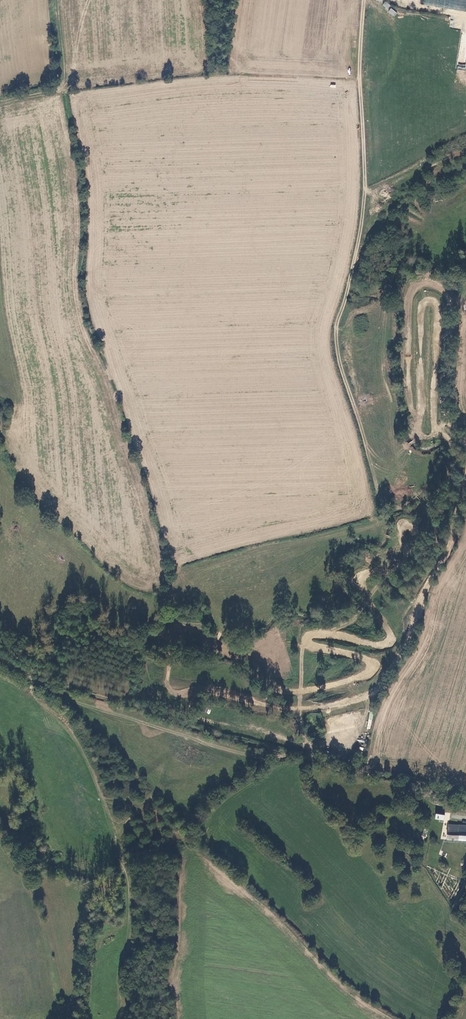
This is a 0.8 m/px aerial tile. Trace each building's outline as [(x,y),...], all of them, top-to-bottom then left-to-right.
[(394,16),(397,13),(391,8),(388,11),(394,16)] [(448,817),(449,810),(437,809),(437,810),(436,812),(434,812),(433,815),(436,815),(436,814),(440,814),(439,819),(448,820),(448,817)] [(465,840),(465,825),(447,824),(447,840),(465,840)]
